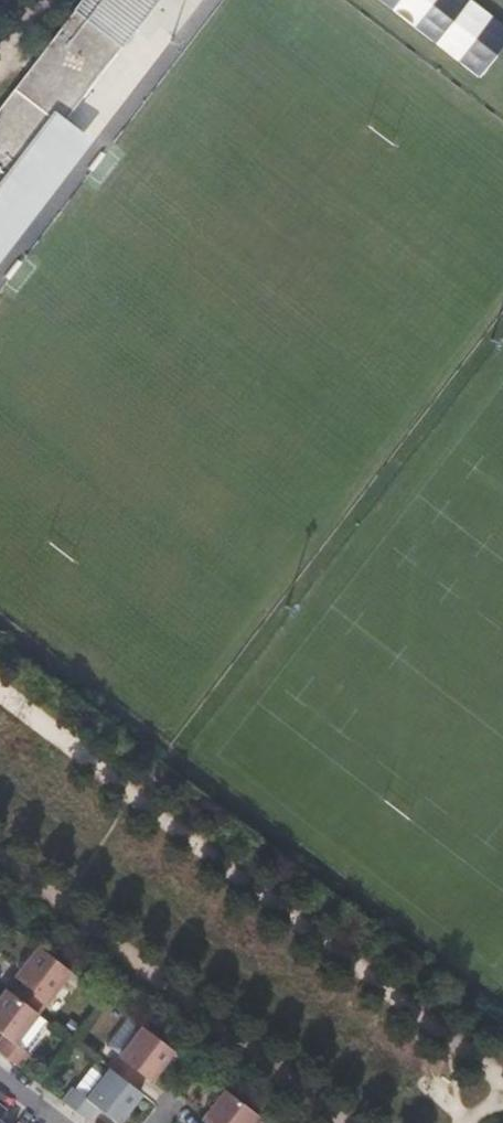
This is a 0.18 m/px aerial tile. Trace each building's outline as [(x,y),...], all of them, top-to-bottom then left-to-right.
[(102,88),(146,30),(107,0),(91,0),(53,50),(102,88)] [(482,75),(502,47),(502,20),(476,0),(378,0),(482,75)] [(91,102),(102,88),(53,50),(35,73),(85,110),(91,102)] [(85,110),(35,73),(0,119),(0,220),(84,111),(85,110)] [(117,121),(91,102),(85,110),(84,111),(110,130),(117,121)] [(0,232),(0,245),(13,254),(20,247),(0,232)] [(69,970),(38,946),(14,977),(23,983),(14,995),(37,1013),(69,970)] [(14,995),(5,989),(0,995),(0,1033),(3,1036),(0,1041),(0,1053),(17,1066),(27,1053),(14,1043),(37,1013),(14,995)] [(150,1081),(174,1050),(142,1026),(109,1069),(132,1086),(141,1074),(150,1081)] [(132,1086),(109,1069),(86,1099),(72,1088),(62,1101),(86,1119),(96,1107),(117,1122),(118,1122),(141,1093),(132,1086)] [(256,1114),(225,1090),(201,1120),(204,1122),(249,1122),(256,1114)]
